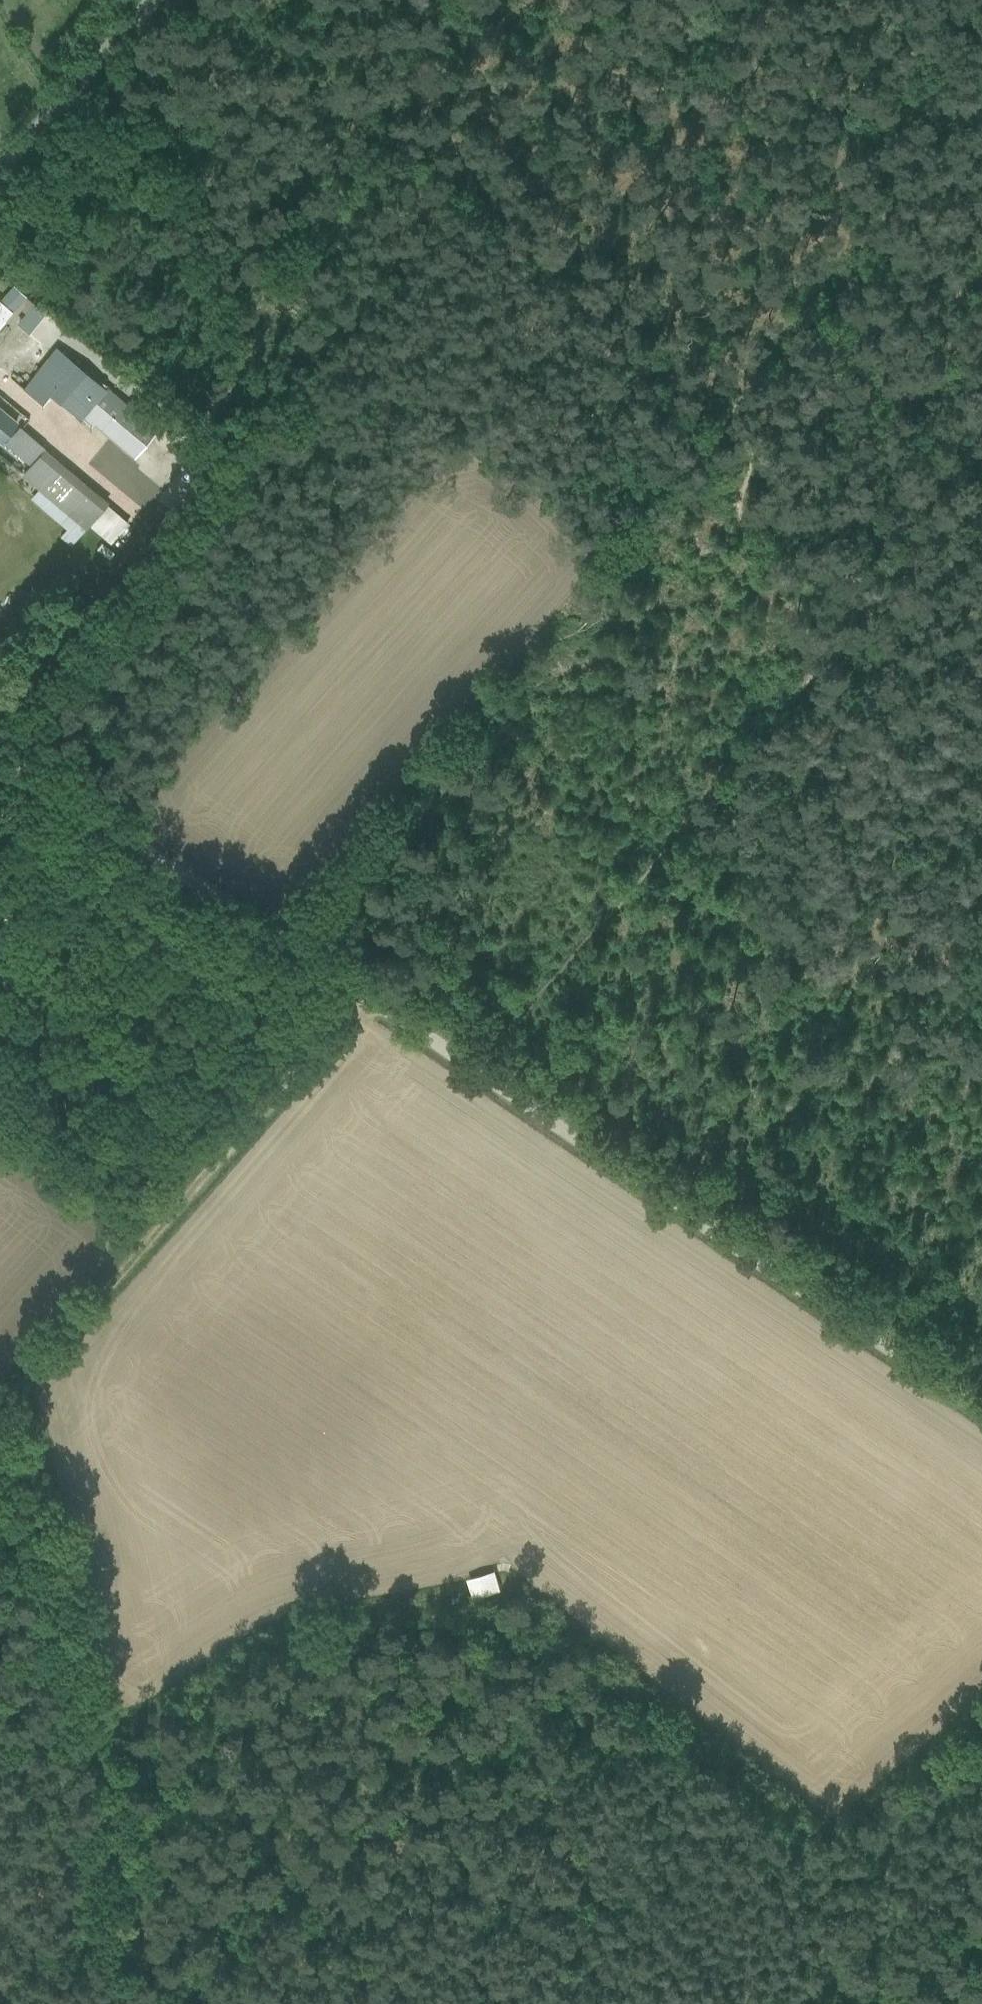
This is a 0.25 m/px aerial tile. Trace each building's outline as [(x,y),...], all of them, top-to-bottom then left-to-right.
[(0,300),(0,325),(12,312),(13,313),(22,301),(25,304),(29,299),(19,291),(21,289),(15,284),(0,300)] [(162,427),(128,398),(125,401),(118,396),(121,392),(111,383),(106,388),(74,361),(65,371),(48,357),(24,389),(42,404),(50,394),(72,412),(76,408),(135,458),(162,427)] [(1,442),(19,421),(0,406),(0,441),(1,442)] [(5,443),(29,464),(44,447),(19,426),(5,443)] [(216,453),(203,467),(190,482),(199,489),(226,459),(217,452),(216,453)] [(19,952),(14,960),(23,966),(28,957),(19,952)] [(472,1596),(501,1587),(495,1567),(467,1576),(472,1596)]
